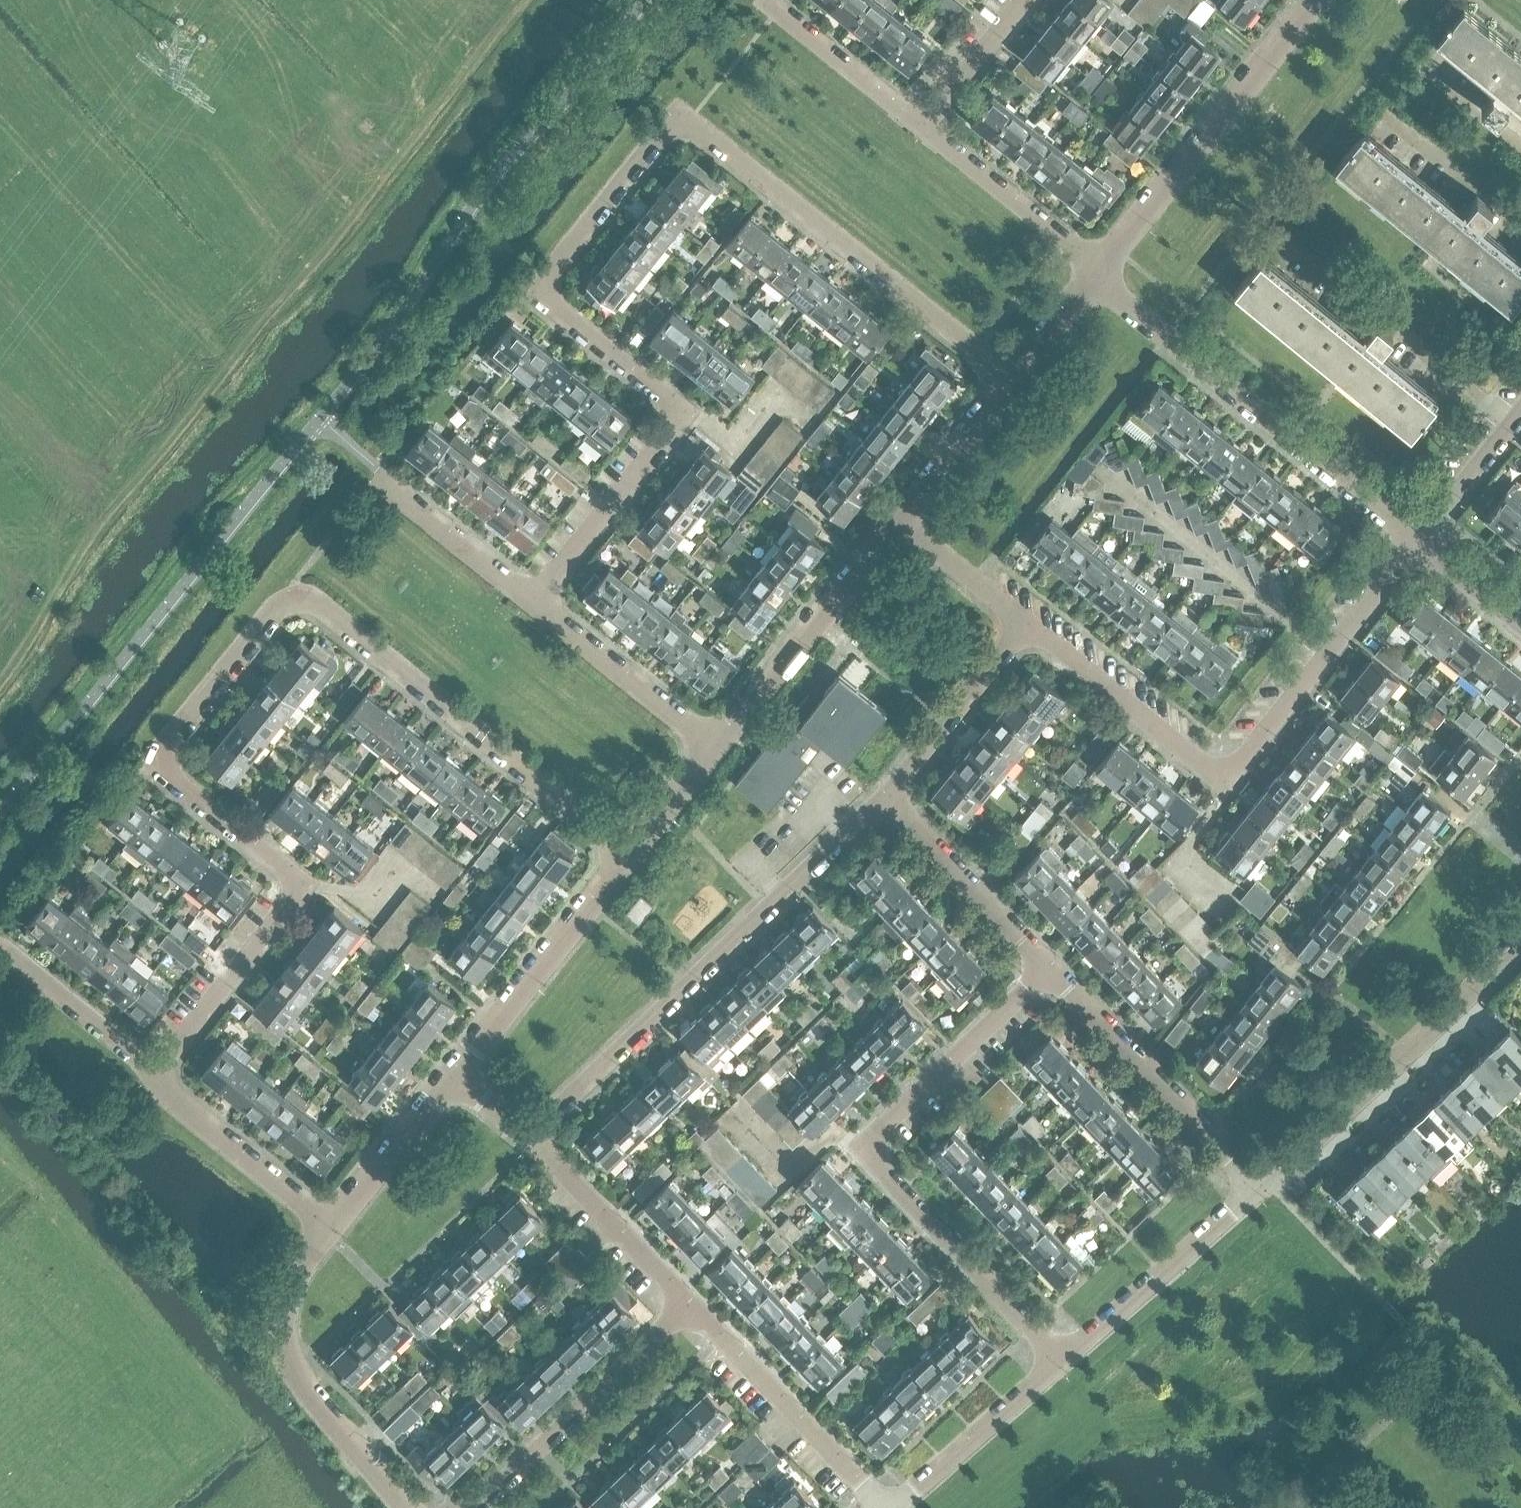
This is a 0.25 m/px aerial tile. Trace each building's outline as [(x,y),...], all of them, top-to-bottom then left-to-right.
[(831,7),(851,23),(869,0),(837,0),(831,7)] [(851,23),(870,38),(891,12),(898,4),(893,0),(869,0),(851,23)] [(954,15),(961,5),(954,0),(935,0),(954,15)] [(1072,0),(1069,0),(1055,18),(1081,39),(1097,20),(1072,0)] [(1097,20),(1104,26),(1111,17),(1104,11),(1112,0),(1072,0),(1097,20)] [(1136,2),(1156,18),(1164,8),(1153,0),(1138,0),(1136,2)] [(1164,8),(1169,2),(1170,0),(1153,0),(1164,8)] [(1170,0),(1169,2),(1186,16),(1194,7),(1186,0),(1170,0)] [(1258,0),(1218,0),(1244,22),(1260,2),(1258,0)] [(1156,18),(1136,2),(1128,12),(1148,28),(1156,18)] [(1451,53),(1480,17),(1465,5),(1453,20),(1451,19),(1448,22),(1450,24),(1439,37),(1440,38),(1437,42),(1451,53)] [(910,27),(891,12),(870,38),(889,54),(910,27)] [(1496,30),(1480,17),(1451,53),(1467,66),(1496,30)] [(1055,18),(1039,37),(1066,58),(1081,39),(1055,18)] [(1177,52),(1203,73),(1203,72),(1208,73),(1221,56),(1217,54),(1218,53),(1203,40),(1209,33),(1191,18),(1181,30),(1182,33),(1183,36),(1187,39),(1177,52)] [(930,43),(910,27),(889,54),(909,70),(930,43)] [(1125,28),(1118,36),(1128,44),(1134,36),(1125,28)] [(1496,30),(1467,66),(1483,79),(1512,43),(1496,30)] [(1128,44),(1118,36),(1112,44),(1121,52),(1128,44)] [(1066,58),(1039,37),(1023,57),(1050,78),(1066,58)] [(1131,47),(1141,54),(1147,46),(1138,39),(1131,47)] [(1483,79),(1496,90),(1482,107),(1485,109),(1520,65),(1520,51),(1512,43),(1483,79)] [(1141,54),(1131,47),(1125,54),(1134,62),(1141,54)] [(1203,73),(1177,52),(1161,71),(1187,92),(1203,73)] [(1033,85),(1040,76),(1021,60),(1013,70),(1033,85)] [(1085,74),(1097,84),(1104,74),(1093,65),(1085,74)] [(1485,109),(1497,119),(1511,102),(1515,105),(1520,97),(1520,65),(1485,109)] [(1161,71),(1146,91),(1172,111),(1187,92),(1161,71)] [(1097,84),(1085,74),(1079,82),(1090,92),(1097,84)] [(1106,75),(1099,85),(1110,94),(1117,84),(1106,75)] [(1047,82),(1040,76),(1033,85),(1040,91),(1047,82)] [(1110,94),(1099,85),(1092,93),(1103,102),(1110,94)] [(1172,111),(1146,91),(1131,110),(1157,130),(1172,111)] [(992,137),(1013,110),(993,94),(972,121),(992,137)] [(1071,117),(1080,106),(1071,99),(1062,111),(1071,117)] [(1080,106),(1071,117),(1080,124),(1089,113),(1080,106)] [(1032,126),(1013,110),(992,137),(1011,152),(1032,126)] [(1157,130),(1131,110),(1115,130),(1141,150),(1157,130)] [(1032,126),(1011,152),(1031,168),(1052,141),(1032,126)] [(1434,249),(1445,258),(1447,256),(1511,309),(1520,297),(1520,258),(1480,224),(1493,207),(1477,194),(1464,211),(1365,131),(1362,134),(1361,134),(1335,166),(1435,247),(1434,249)] [(1110,147),(1117,138),(1111,133),(1104,142),(1110,147)] [(1117,138),(1110,147),(1130,164),(1138,154),(1117,138)] [(1052,141),(1031,168),(1050,183),(1071,157),(1052,141)] [(1090,172),(1071,157),(1050,183),(1069,198),(1090,172)] [(684,164),(668,184),(694,206),(709,188),(714,191),(718,191),(723,184),(693,160),(687,167),(684,164)] [(1090,172),(1069,198),(1089,214),(1102,199),(1109,205),(1125,185),(1124,181),(1107,167),(1105,170),(1097,164),(1091,172),(1090,172)] [(668,184),(652,204),(679,225),(694,206),(668,184)] [(652,204),(636,223),(663,245),(679,225),(652,204)] [(719,227),(728,234),(745,212),(736,205),(719,227)] [(748,260),(770,232),(750,216),(727,244),(748,260)] [(663,245),(636,223),(620,243),(647,265),(663,245)] [(789,248),(770,232),(748,260),(767,276),(789,248)] [(703,245),(713,252),(720,243),(710,235),(703,245)] [(647,265),(620,243),(605,263),(632,285),(647,265)] [(713,252),(703,245),(695,254),(705,262),(713,252)] [(789,248),(767,276),(787,291),(809,264),(789,248)] [(1335,373),(1341,378),(1346,382),(1347,381),(1411,434),(1422,420),(1424,422),(1428,418),(1426,416),(1437,403),(1436,401),(1439,397),(1380,349),(1393,332),(1377,319),(1364,336),(1265,255),(1262,259),(1261,258),(1235,290),(1335,373)] [(615,305),(632,285),(605,263),(602,266),(599,263),(596,264),(591,270),(592,273),(594,275),(588,283),(591,285),(584,293),(600,306),(606,298),(615,305)] [(809,264),(787,291),(807,307),(829,280),(809,264)] [(672,284),(681,292),(689,283),(679,275),(672,284)] [(722,291),(730,282),(720,275),(713,284),(722,291)] [(698,280),(690,290),(700,297),(707,287),(698,280)] [(829,280),(807,307),(826,323),(848,295),(829,280)] [(730,282),(722,291),(731,299),(739,289),(730,282)] [(681,292),(672,284),(656,304),(666,312),(681,292)] [(868,311),(848,295),(826,323),(846,339),(868,311)] [(666,312),(656,304),(640,325),(649,332),(666,312)] [(730,322),(738,312),(729,305),(721,314),(730,322)] [(762,323),(769,314),(759,306),(752,316),(762,323)] [(671,355),(693,327),(673,311),(651,338),(671,355)] [(868,311),(846,339),(866,355),(888,327),(868,311)] [(748,320),(738,312),(730,322),(740,330),(748,320)] [(769,314),(762,323),(770,330),(778,321),(769,314)] [(510,365),(532,338),(511,322),(490,348),(489,347),(482,356),(503,374),(510,366),(510,365)] [(713,343),(693,327),(671,355),(691,371),(713,343)] [(894,331),(876,353),(886,360),(903,339),(894,331)] [(551,354),(532,338),(510,365),(510,366),(530,381),(551,354)] [(801,355),(809,346),(798,338),(791,347),(801,355)] [(713,343),(691,371),(711,386),(733,359),(713,343)] [(771,372),(787,351),(778,344),(762,364),(771,372)] [(817,353),(809,346),(801,355),(810,362),(817,353)] [(787,351),(771,372),(781,379),(797,359),(787,351)] [(551,354),(530,381),(530,382),(524,389),(544,404),(550,397),(549,397),(571,370),(551,354)] [(733,359),(711,386),(731,403),(753,375),(733,359)] [(806,367),(797,359),(781,379),(790,387),(806,367)] [(928,359),(912,379),(939,401),(955,380),(928,359)] [(869,361),(861,371),(871,379),(879,370),(869,361)] [(806,367),(790,387),(800,395),(816,374),(806,367)] [(591,386),(571,370),(549,397),(550,397),(569,413),(591,386)] [(840,371),(832,380),(841,388),(849,378),(840,371)] [(871,379),(861,371),(854,380),(864,388),(871,379)] [(816,374),(800,395),(809,402),(825,382),(816,374)] [(912,379),(896,399),(923,420),(939,401),(912,379)] [(835,389),(825,382),(809,402),(818,410),(835,389)] [(473,393),(483,401),(490,390),(480,383),(473,393)] [(1153,435),(1181,400),(1161,383),(1141,407),(1138,405),(1129,416),(1153,435)] [(611,401),(591,386),(569,413),(588,428),(589,429),(611,401)] [(846,391),(838,400),(848,408),(856,398),(846,391)] [(470,414),(477,405),(469,398),(462,407),(470,414)] [(501,416),(509,406),(499,399),(492,409),(501,416)] [(923,420),(896,399),(880,418),(907,440),(923,420)] [(1194,410),(1181,400),(1153,435),(1172,451),(1178,443),(1179,443),(1201,416),(1200,415),(1202,413),(1196,408),(1194,410)] [(589,429),(588,428),(582,436),(603,453),(631,418),(611,401),(589,429)] [(488,413),(477,405),(470,414),(481,422),(488,413)] [(519,413),(509,406),(501,416),(511,423),(519,413)] [(1214,426),(1201,416),(1179,443),(1199,459),(1221,432),(1220,431),(1221,429),(1215,424),(1214,426)] [(783,418),(775,427),(795,443),(803,434),(783,418)] [(880,418),(864,438),(892,460),(907,440),(880,418)] [(822,421),(814,431),(824,438),(831,429),(822,421)] [(427,468),(449,441),(428,424),(407,451),(427,468)] [(795,443),(775,427),(767,437),(787,453),(795,443)] [(510,446),(518,437),(508,429),(501,439),(510,446)] [(541,448),(549,438),(539,431),(532,440),(541,448)] [(824,438),(814,431),(807,440),(816,448),(824,438)] [(1221,432),(1199,459),(1218,475),(1241,448),(1221,432)] [(450,441),(449,441),(427,468),(447,483),(469,456),(470,457),(477,449),(457,433),(450,441)] [(527,444),(518,437),(510,446),(520,453),(527,444)] [(767,437),(760,446),(780,462),(787,453),(767,437)] [(1128,465),(1125,457),(1117,437),(1106,442),(1108,449),(1101,457),(1116,470),(1128,465)] [(549,438),(541,448),(550,455),(558,446),(549,438)] [(892,460),(864,438),(849,458),(876,480),(892,460)] [(1101,457),(1108,449),(1096,440),(1087,450),(1084,454),(1096,464),(1101,457)] [(708,444),(687,469),(714,491),(731,471),(716,459),(720,455),(708,444)] [(760,446),(752,456),(772,472),(780,462),(760,446)] [(1254,458),(1241,448),(1218,475),(1238,491),(1261,464),(1259,463),(1261,461),(1255,456),(1254,458)] [(1148,481),(1145,474),(1137,453),(1125,457),(1128,465),(1136,486),(1148,481)] [(561,464),(582,480),(589,471),(569,455),(561,464)] [(469,456),(447,483),(467,499),(488,472),(470,457),(469,456)] [(772,472),(752,456),(744,466),(764,482),(772,472)] [(1094,465),(1085,456),(1071,473),(1078,479),(1083,480),(1090,471),(1094,465)] [(876,480),(849,458),(833,478),(860,499),(876,480)] [(549,477),(556,468),(548,461),(540,470),(549,477)] [(1274,474),(1261,464),(1238,491),(1258,508),(1280,480),(1279,479),(1281,477),(1275,472),(1274,474)] [(787,465),(773,483),(793,499),(800,490),(789,481),(796,472),(787,465)] [(764,482),(744,466),(736,475),(756,492),(764,482)] [(556,468),(549,477),(570,494),(578,485),(556,468)] [(687,469),(671,489),(698,511),(699,509),(706,515),(718,500),(711,495),(714,491),(687,469)] [(1168,497),(1166,490),(1158,469),(1145,474),(1148,481),(1156,502),(1168,497)] [(488,472),(467,499),(487,515),(508,488),(502,483),(504,479),(504,476),(498,471),(494,471),(492,475),(488,472)] [(1095,496),(1102,496),(1104,483),(1090,471),(1083,480),(1075,479),(1073,492),(1095,496)] [(860,499),(833,478),(817,498),(844,520),(860,499)] [(1293,491),(1280,480),(1258,508),(1278,524),(1300,496),(1299,495),(1301,493),(1295,488),(1293,491)] [(793,499),(773,483),(765,492),(785,508),(793,499)] [(1177,485),(1166,490),(1168,497),(1176,518),(1188,513),(1185,506),(1177,485)] [(528,503),(508,488),(487,515),(506,531),(528,503)] [(671,489),(655,508),(682,530),(698,511),(671,489)] [(1519,499),(1507,489),(1485,517),(1506,533),(1520,514),(1520,497),(1519,499)] [(1102,496),(1095,496),(1093,508),(1115,512),(1123,513),(1124,500),(1102,496)] [(1320,512),(1300,496),(1278,524),(1298,540),(1320,512)] [(1197,501),(1185,506),(1188,513),(1196,534),(1208,529),(1205,522),(1197,501)] [(548,520),(528,503),(506,531),(527,547),(548,520)] [(733,521),(741,512),(731,504),(724,514),(733,521)] [(780,543),(807,566),(824,545),(811,535),(818,525),(796,507),(789,517),(796,523),(780,543)] [(682,530),(655,508),(639,529),(666,551),(682,530)] [(1123,513),(1115,512),(1114,524),(1135,527),(1142,528),(1144,516),(1123,513)] [(1341,529),(1320,512),(1298,540),(1318,556),(1341,529)] [(1506,533),(1520,546),(1520,514),(1506,533)] [(1217,517),(1205,522),(1208,529),(1216,550),(1228,545),(1225,538),(1217,517)] [(1072,535),(1072,534),(1052,518),(1030,545),(1050,562),(1072,535)] [(1072,535),(1050,562),(1070,578),(1092,551),(1099,542),(1079,525),(1072,534),(1072,535)] [(729,535),(739,543),(747,533),(737,526),(729,535)] [(1142,528),(1135,527),(1133,540),(1155,543),(1163,544),(1164,532),(1142,528)] [(656,550),(636,533),(628,543),(649,559),(656,550)] [(1237,533),(1225,538),(1228,545),(1236,566),(1248,562),(1245,554),(1237,533)] [(708,534),(700,544),(709,552),(717,542),(708,534)] [(739,543),(729,535),(722,545),(731,553),(739,543)] [(780,543),(764,563),(792,585),(807,566),(780,543)] [(1163,544),(1155,543),(1153,556),(1175,560),(1182,560),(1184,548),(1163,544)] [(709,552),(700,544),(693,553),(702,561),(709,552)] [(1257,549),(1245,554),(1248,562),(1256,582),(1268,578),(1265,570),(1257,549)] [(1092,551),(1070,578),(1090,594),(1112,567),(1111,566),(1092,551)] [(1112,567),(1090,594),(1110,610),(1139,574),(1118,558),(1111,566),(1112,567)] [(669,576),(677,566),(668,559),(660,568),(669,576)] [(1182,560),(1175,560),(1173,572),(1196,576),(1202,576),(1204,564),(1182,560)] [(764,563),(748,583),(776,605),(792,585),(764,563)] [(1277,565),(1265,570),(1268,578),(1276,598),(1288,593),(1277,565)] [(677,566),(669,576),(679,584),(687,574),(677,566)] [(714,574),(705,567),(698,576),(707,583),(714,574)] [(598,610),(623,579),(609,568),(601,577),(594,571),(582,586),(589,592),(587,595),(586,593),(582,598),(598,610)] [(1139,574),(1110,610),(1130,626),(1152,599),(1159,590),(1139,574)] [(1202,576),(1196,576),(1194,588),(1215,592),(1222,593),(1224,580),(1202,576)] [(644,596),(623,579),(598,610),(604,615),(607,611),(622,623),(644,596)] [(776,605),(748,583),(732,603),(759,625),(776,605)] [(708,607),(716,598),(706,590),(699,599),(708,607)] [(1244,596),(1222,593),(1215,592),(1213,604),(1234,608),(1242,608),(1244,596)] [(665,613),(644,596),(622,623),(643,640),(665,613)] [(1422,639),(1443,612),(1422,596),(1401,622),(1422,639)] [(716,598),(708,607),(718,614),(725,605),(716,598)] [(1171,614),(1152,599),(1130,626),(1150,642),(1172,615),(1171,614)] [(1178,606),(1171,614),(1172,615),(1150,642),(1169,658),(1191,631),(1192,631),(1198,622),(1178,606)] [(1242,608),(1234,608),(1232,620),(1262,625),(1264,612),(1242,608)] [(1464,628),(1443,612),(1422,639),(1442,655),(1464,628)] [(665,613),(643,640),(664,657),(686,629),(665,613)] [(749,640),(756,630),(736,614),(729,623),(749,640)] [(1464,628),(1442,655),(1463,671),(1484,644),(1464,628)] [(686,629),(664,657),(685,673),(707,646),(686,629)] [(1211,647),(1192,631),(1169,658),(1189,674),(1211,647)] [(1211,647),(1189,674),(1210,690),(1239,655),(1218,638),(1211,647)] [(301,639),(283,661),(311,683),(311,682),(319,688),(335,668),(337,665),(337,661),(336,657),(334,654),(314,639),(314,640),(315,641),(310,647),(301,639)] [(1504,660),(1484,644),(1463,671),(1483,687),(1504,660)] [(1397,671),(1404,661),(1382,645),(1375,654),(1397,671)] [(720,657),(707,646),(685,673),(706,691),(716,678),(723,683),(738,665),(723,653),(720,657)] [(1357,677),(1384,698),(1398,679),(1372,658),(1357,677)] [(1504,660),(1483,687),(1503,704),(1520,681),(1520,674),(1504,660)] [(283,661),(268,680),(295,702),(311,683),(283,661)] [(1404,661),(1397,671),(1406,678),(1413,668),(1404,661)] [(1033,670),(1015,692),(1046,718),(1064,696),(1033,670)] [(735,783),(736,784),(768,810),(808,760),(799,753),(814,735),(846,761),(886,711),(839,673),(834,679),(817,700),(808,692),(735,783)] [(1423,676),(1416,686),(1426,694),(1434,684),(1423,676)] [(1384,698),(1357,677),(1342,696),(1369,717),(1384,698)] [(268,680),(252,700),(280,722),(295,702),(268,680)] [(336,702),(345,709),(362,688),(353,681),(336,702)] [(1503,704),(1520,718),(1520,681),(1503,704)] [(364,736),(387,708),(366,692),(344,719),(364,736)] [(1046,718),(1015,692),(997,714),(1029,739),(1046,718)] [(1444,692),(1436,702),(1446,710),(1454,701),(1444,692)] [(1392,705),(1404,714),(1409,706),(1398,698),(1392,705)] [(252,700),(237,719),(264,741),(280,722),(252,700)] [(345,709),(336,702),(329,710),(338,718),(345,709)] [(1436,726),(1445,716),(1433,706),(1424,717),(1436,726)] [(387,708),(364,736),(384,752),(406,724),(387,708)] [(1464,709),(1456,718),(1467,727),(1474,717),(1464,709)] [(1312,732),(1339,754),(1356,734),(1329,712),(1312,732)] [(1029,739),(997,714),(980,735),(1011,760),(1029,739)] [(237,719),(221,739),(248,761),(264,741),(237,719)] [(426,740),(406,724),(384,752),(404,768),(426,740)] [(1383,724),(1375,734),(1394,749),(1402,739),(1383,724)] [(1084,747),(1097,757),(1114,736),(1101,726),(1084,747)] [(1478,735),(1498,752),(1506,743),(1485,726),(1478,735)] [(312,731),(304,740),(314,748),(322,738),(312,731)] [(1312,732),(1296,752),(1323,774),(1339,754),(1312,732)] [(1011,760),(980,735),(963,757),(994,782),(1011,760)] [(1455,744),(1450,750),(1449,751),(1480,775),(1495,756),(1468,735),(1459,747),(1455,744)] [(1387,763),(1395,754),(1374,738),(1367,747),(1387,763)] [(248,761),(221,739),(205,759),(232,781),(248,761)] [(314,748),(304,740),(296,750),(306,758),(314,748)] [(426,740),(404,768),(423,784),(446,756),(426,740)] [(1116,785),(1139,757),(1119,741),(1096,768),(1116,785)] [(1425,756),(1405,742),(1397,752),(1416,767),(1425,756)] [(343,763),(351,754),(342,746),(334,756),(343,763)] [(1449,751),(1450,750),(1445,746),(1429,766),(1432,768),(1433,768),(1438,772),(1438,773),(1464,794),(1480,775),(1449,751)] [(1323,774),(1296,752),(1280,772),(1308,794),(1323,774)] [(351,754),(343,763),(353,771),(361,761),(351,754)] [(1395,754),(1387,763),(1408,780),(1415,770),(1395,754)] [(446,756),(423,784),(443,800),(466,772),(446,756)] [(963,757),(945,778),(976,803),(994,782),(963,757)] [(1139,757),(1116,785),(1136,801),(1159,773),(1139,757)] [(1074,760),(1068,768),(1080,777),(1087,770),(1074,760)] [(333,777),(340,768),(331,761),(323,770),(333,777)] [(340,768),(333,777),(342,785),(349,776),(340,768)] [(1080,777),(1068,768),(1061,775),(1074,785),(1080,777)] [(281,771),(273,781),(282,788),(290,778),(281,771)] [(485,788),(466,772),(443,800),(463,815),(485,788)] [(1280,772),(1264,792),(1292,813),(1308,794),(1280,772)] [(1361,772),(1353,781),(1363,789),(1370,780),(1361,772)] [(1159,773),(1136,801),(1156,817),(1178,789),(1159,773)] [(383,795),(390,785),(380,778),(373,787),(383,795)] [(976,803),(945,778),(933,793),(936,796),(931,802),(935,805),(934,806),(965,831),(976,818),(971,810),(976,803)] [(282,788),(273,781),(258,800),(267,807),(282,788)] [(290,827),(312,800),(291,784),(270,811),(290,827)] [(400,792),(390,785),(383,795),(392,802),(400,792)] [(506,804),(485,788),(463,815),(483,832),(506,804)] [(1198,806),(1178,789),(1156,817),(1176,833),(1198,806)] [(1424,789),(1408,808),(1435,830),(1451,811),(1424,789)] [(371,809),(378,799),(369,792),(362,802),(371,809)] [(1264,792),(1249,811),(1276,833),(1292,813),(1264,792)] [(1359,803),(1369,811),(1377,801),(1367,793),(1359,803)] [(129,838),(150,810),(130,794),(108,821),(129,838)] [(388,806),(378,799),(371,809),(381,816),(388,806)] [(332,816),(312,800),(290,827),(310,843),(332,816)] [(1035,807),(1047,818),(1053,810),(1041,800),(1035,807)] [(1337,802),(1329,812),(1339,819),(1347,810),(1337,802)] [(1369,811),(1359,803),(1352,812),(1362,820),(1369,811)] [(1047,818),(1035,807),(1028,815),(1041,825),(1047,818)] [(1435,830),(1408,808),(1392,828),(1419,850),(1435,830)] [(422,826),(430,817),(420,809),(412,819),(422,826)] [(1081,827),(1090,819),(1080,809),(1072,817),(1081,827)] [(150,810),(129,838),(122,845),(142,861),(148,853),(170,826),(150,810)] [(515,811),(499,831),(508,839),(524,819),(515,811)] [(1276,833),(1249,811),(1233,831),(1260,853),(1276,833)] [(1339,819),(1329,812),(1322,821),(1332,829),(1339,819)] [(332,816),(310,843),(330,859),(351,831),(332,816)] [(439,824),(430,817),(422,826),(432,834),(439,824)] [(1090,819),(1081,827),(1091,837),(1099,828),(1090,819)] [(398,849),(414,829),(404,821),(388,841),(398,849)] [(170,826),(148,853),(168,869),(190,842),(170,826)] [(1018,827),(1013,833),(1026,844),(1031,837),(1018,827)] [(1419,850),(1392,828),(1376,848),(1403,870),(1419,850)] [(414,829),(398,849),(407,857),(424,836),(414,829)] [(551,829),(529,856),(556,878),(573,857),(570,855),(575,848),(551,829)] [(85,854),(98,839),(88,831),(76,847),(85,854)] [(351,831),(330,859),(350,875),(372,848),(351,831)] [(1260,853),(1233,831),(1216,851),(1243,873),(1260,853)] [(1026,844),(1013,833),(1001,848),(1014,858),(1026,844)] [(1079,851),(1088,842),(1079,833),(1070,842),(1079,851)] [(1327,842),(1337,850),(1345,840),(1335,833),(1327,842)] [(424,836),(407,857),(417,864),(433,844),(424,836)] [(1117,847),(1109,839),(1100,847),(1109,855),(1117,847)] [(1297,851),(1307,859),(1315,849),(1305,841),(1297,851)] [(190,842),(168,869),(188,885),(210,858),(190,842)] [(491,842),(483,851),(492,858),(500,849),(491,842)] [(1088,842),(1079,851),(1087,860),(1096,851),(1088,842)] [(1337,850),(1327,842),(1320,851),(1329,859),(1337,850)] [(443,852),(433,844),(417,864),(426,872),(443,852)] [(465,845),(457,854),(467,862),(474,853),(465,845)] [(1033,894),(1059,870),(1058,870),(1066,863),(1050,847),(1045,846),(1041,851),(1015,875),(1033,894)] [(1403,870),(1376,848),(1360,868),(1387,890),(1403,870)] [(867,891),(891,868),(876,853),(873,856),(867,850),(841,875),(858,893),(863,887),(867,891)] [(492,858),(483,851),(476,861),(485,868),(492,858)] [(1307,859),(1297,851),(1289,861),(1299,869),(1307,859)] [(443,852),(426,872),(435,879),(452,859),(443,852)] [(101,872),(108,863),(100,856),(92,866),(101,872)] [(556,878),(529,856),(513,876),(540,897),(556,878)] [(210,858),(188,885),(208,901),(229,873),(210,858)] [(452,859),(435,879),(445,887),(461,866),(452,859)] [(1138,885),(1157,867),(1149,859),(1130,877),(1138,885)] [(118,871),(108,863),(101,872),(111,880),(118,871)] [(1157,867),(1138,885),(1146,894),(1165,876),(1157,867)] [(891,868),(867,891),(887,912),(911,889),(891,868)] [(1387,890),(1360,868),(1344,888),(1371,910),(1387,890)] [(1076,888),(1059,870),(1033,894),(1051,912),(1076,888)] [(1113,886),(1122,879),(1113,870),(1105,877),(1113,886)] [(89,886),(97,877),(89,871),(82,880),(89,886)] [(1303,872),(1295,881),(1305,889),(1312,880),(1303,872)] [(229,873),(208,901),(228,917),(250,890),(250,889),(252,886),(251,883),(242,876),(239,876),(236,879),(229,873)] [(513,876),(498,895),(525,917),(540,897),(513,876)] [(1173,884),(1165,876),(1146,894),(1154,903),(1173,884)] [(97,877),(89,886),(100,895),(107,886),(97,877)] [(1130,888),(1122,879),(1113,886),(1122,895),(1130,888)] [(459,881),(451,891),(461,897),(469,888),(459,881)] [(1255,881),(1248,891),(1269,907),(1276,897),(1255,881)] [(1305,889),(1295,881),(1288,891),(1297,898),(1305,889)] [(1371,910),(1344,888),(1335,881),(1320,901),(1328,907),(1356,929),(1371,910)] [(1173,884),(1154,903),(1162,911),(1182,893),(1173,884)] [(140,904),(148,895),(139,888),(131,896),(140,904)] [(410,888),(401,899),(422,915),(430,905),(410,888)] [(1093,906),(1076,888),(1051,912),(1068,930),(1093,906)] [(911,889),(887,912),(889,914),(881,921),(900,940),(907,933),(931,910),(911,889)] [(461,897),(451,891),(444,900),(453,907),(461,897)] [(1269,907),(1248,891),(1241,899),(1262,916),(1269,907)] [(639,922),(641,920),(654,903),(641,893),(626,912),(639,922)] [(1191,902),(1182,893),(1162,911),(1171,920),(1191,902)] [(148,895),(140,904),(150,912),(157,902),(148,895)] [(498,895),(482,915),(509,937),(525,917),(498,895)] [(46,940),(68,913),(48,897),(26,924),(46,940)] [(401,899),(394,908),(414,925),(422,915),(401,899)] [(1280,901),(1270,913),(1279,921),(1289,909),(1280,901)] [(1199,910),(1191,902),(1171,920),(1180,929),(1199,910)] [(129,917),(136,908),(129,903),(122,912),(129,917)] [(74,905),(68,913),(46,940),(66,956),(88,928),(88,929),(94,921),(74,905)] [(318,926),(345,948),(361,928),(334,906),(318,926)] [(814,906),(795,924),(818,948),(837,930),(814,906)] [(1111,924),(1093,906),(1068,930),(1085,949),(1111,924)] [(1148,923),(1157,915),(1148,906),(1140,914),(1148,923)] [(1328,907),(1313,927),(1340,949),(1356,929),(1328,907)] [(147,917),(136,908),(129,917),(140,925),(147,917)] [(414,925),(394,908),(387,918),(407,934),(414,925)] [(931,910),(907,933),(927,954),(951,931),(931,910)] [(1207,919),(1199,910),(1180,929),(1188,938),(1207,919)] [(509,937),(482,915),(466,935),(493,957),(509,937)] [(1157,915),(1148,923),(1157,932),(1165,924),(1157,915)] [(407,934),(387,918),(379,927),(399,943),(407,934)] [(180,935),(187,926),(178,919),(171,929),(180,935)] [(1216,927),(1207,919),(1188,938),(1196,946),(1216,927)] [(853,920),(844,929),(850,936),(860,927),(853,920)] [(1279,948),(1286,939),(1263,921),(1248,940),(1276,963),(1260,982),(1287,1004),(1303,984),(1290,974),(1298,964),(1279,948)] [(818,948),(795,924),(776,942),(799,966),(818,948)] [(1111,924),(1085,949),(1103,967),(1128,942),(1111,924)] [(208,943),(187,926),(180,935),(201,952),(208,943)] [(318,926),(302,946),(329,968),(345,948),(318,926)] [(399,943),(379,927),(372,936),(392,952),(399,943)] [(1225,936),(1216,927),(1196,946),(1205,955),(1206,954),(1214,946),(1225,936)] [(1296,947),(1286,939),(1279,948),(1298,964),(1306,954),(1324,968),(1340,949),(1313,927),(1296,947)] [(88,928),(66,956),(86,971),(108,944),(88,929),(88,928)] [(951,931),(927,954),(943,971),(936,978),(939,982),(971,952),(951,931)] [(168,949),(176,940),(167,933),(160,942),(168,949)] [(416,934),(409,944),(430,960),(437,951),(416,934)] [(493,957),(466,935),(450,955),(477,977),(493,957)] [(109,945),(108,944),(86,971),(106,987),(127,960),(129,961),(136,952),(116,936),(109,945)] [(176,940),(168,949),(190,966),(197,957),(176,940)] [(799,966),(776,942),(757,960),(780,984),(799,966)] [(1128,942),(1103,967),(1120,985),(1146,961),(1128,942)] [(430,960),(409,944),(401,953),(422,970),(430,960)] [(1183,959),(1191,952),(1184,944),(1176,951),(1183,959)] [(302,946),(286,966),(313,988),(329,968),(302,946)] [(1229,958),(1214,946),(1206,954),(1222,967),(1229,958)] [(872,967),(885,954),(878,947),(865,960),(872,967)] [(985,967),(971,952),(939,982),(946,989),(943,992),(957,1006),(981,984),(974,977),(985,967)] [(1199,960),(1191,952),(1183,959),(1191,968),(1199,960)] [(892,961),(885,954),(872,967),(878,974),(892,961)] [(1229,958),(1222,967),(1230,974),(1237,965),(1229,958)] [(147,975),(129,961),(127,960),(106,987),(125,1003),(147,975)] [(757,960),(738,978),(768,1010),(787,992),(779,985),(780,984),(757,960)] [(1163,979),(1146,961),(1120,985),(1138,1003),(1163,979)] [(846,965),(839,972),(850,983),(858,977),(846,965)] [(286,966),(271,986),(298,1007),(313,988),(286,966)] [(850,983),(839,972),(832,978),(843,990),(850,983)] [(167,992),(147,975),(125,1003),(146,1019),(167,992)] [(358,976),(351,985),(361,993),(368,984),(358,976)] [(869,989),(858,977),(850,983),(862,995),(869,989)] [(738,978),(719,996),(749,1028),(768,1010),(738,978)] [(1181,997),(1163,979),(1138,1003),(1155,1022),(1181,997)] [(916,1004),(925,995),(910,980),(901,989),(916,1004)] [(412,1002),(439,1024),(455,1003),(428,982),(412,1002)] [(1260,982),(1244,1002),(1271,1024),(1287,1004),(1260,982)] [(850,983),(843,990),(855,1002),(862,995),(850,983)] [(361,993),(351,985),(344,994),(354,1002),(361,993)] [(298,1007),(271,986),(254,1006),(281,1028),(298,1007)] [(1198,997),(1207,1004),(1214,994),(1206,987),(1198,997)] [(366,997),(375,1005),(383,995),(373,988),(366,997)] [(939,1011),(925,995),(916,1004),(930,1019),(939,1011)] [(749,1028),(719,996),(700,1014),(730,1046),(749,1028)] [(375,1005),(366,997),(358,1007),(368,1014),(375,1005)] [(1207,1004),(1198,997),(1191,1007),(1199,1013),(1207,1004)] [(903,999),(884,1017),(907,1041),(926,1023),(903,999)] [(809,1001),(802,1008),(811,1017),(818,1010),(809,1001)] [(439,1024),(412,1002),(396,1022),(423,1043),(439,1024)] [(1271,1024),(1244,1002),(1228,1022),(1255,1044),(1271,1024)] [(811,1017),(802,1008),(795,1015),(804,1024),(811,1017)] [(264,1037),(272,1027),(252,1012),(245,1021),(264,1037)] [(730,1046),(700,1014),(681,1032),(690,1042),(682,1050),(704,1073),(713,1064),(714,1065),(723,1057),(721,1055),(730,1046)] [(815,1021),(825,1031),(832,1024),(822,1015),(815,1021)] [(328,1016),(320,1025),(330,1033),(337,1024),(328,1016)] [(907,1041),(884,1017),(865,1035),(889,1059),(907,1041)] [(1182,1017),(1165,1038),(1174,1045),(1190,1024),(1182,1017)] [(825,1031),(815,1021),(808,1028),(818,1038),(825,1031)] [(396,1022),(380,1041),(407,1063),(423,1043),(396,1022)] [(1228,1022),(1212,1042),(1239,1064),(1255,1044),(1228,1022)] [(330,1033),(320,1025),(313,1035),(322,1042),(330,1033)] [(272,1027),(264,1037),(275,1045),(282,1036),(272,1027)] [(334,1037),(343,1044),(351,1035),(342,1027),(334,1037)] [(1520,1078),(1520,1039),(1509,1027),(1490,1046),(1520,1078)] [(889,1059),(865,1035),(847,1053),(870,1077),(889,1059)] [(343,1044),(334,1037),(327,1046),(336,1053),(343,1044)] [(772,1037),(765,1044),(774,1053),(781,1046),(772,1037)] [(1046,1079),(1069,1056),(1051,1037),(1027,1059),(1046,1079)] [(407,1063),(380,1041),(364,1061),(392,1083),(407,1063)] [(1239,1064),(1212,1042),(1196,1062),(1223,1084),(1239,1064)] [(774,1053),(765,1044),(758,1051),(767,1060),(774,1053)] [(223,1089),(245,1061),(224,1045),(202,1073),(223,1089)] [(1471,1064),(1503,1097),(1520,1080),(1520,1078),(1490,1046),(1471,1064)] [(681,1049),(662,1067),(685,1092),(696,1081),(703,1088),(720,1072),(714,1065),(713,1064),(704,1073),(682,1050),(681,1049)] [(778,1058),(788,1068),(795,1061),(785,1051),(778,1058)] [(304,1069),(312,1059),(303,1052),(295,1061),(304,1069)] [(870,1077),(847,1053),(828,1071),(851,1095),(870,1077)] [(1069,1056),(1046,1079),(1064,1097),(1087,1075),(1069,1056)] [(788,1068),(778,1058),(771,1065),(780,1075),(788,1068)] [(312,1059),(304,1069),(314,1076),(321,1067),(312,1059)] [(265,1077),(245,1061),(223,1089),(243,1105),(265,1077)] [(392,1083),(364,1061),(348,1081),(375,1103),(392,1083)] [(1503,1097),(1471,1064),(1452,1082),(1484,1116),(1503,1097)] [(685,1092),(662,1067),(643,1085),(666,1110),(685,1092)] [(828,1071),(809,1089),(832,1113),(851,1095),(828,1071)] [(1105,1093),(1087,1075),(1064,1097),(1081,1116),(1105,1093)] [(752,1102),(769,1085),(760,1076),(742,1093),(752,1102)] [(1001,1076),(992,1084),(1015,1108),(1023,1100),(1001,1076)] [(284,1093),(265,1077),(243,1105),(262,1120),(284,1093)] [(1484,1116),(1452,1082),(1433,1100),(1465,1134),(1484,1116)] [(343,1100),(351,1091),(342,1083),(334,1093),(343,1100)] [(992,1084),(984,1092),(1007,1116),(1015,1108),(992,1084)] [(291,1085),(284,1093),(262,1120),(282,1136),(304,1109),(311,1101),(291,1085)] [(643,1085),(624,1103),(647,1128),(666,1110),(643,1085)] [(777,1094),(769,1085),(752,1102),(760,1111),(777,1094)] [(832,1113),(809,1089),(790,1107),(794,1111),(803,1120),(811,1129),(813,1131),(832,1113)] [(371,1107),(351,1091),(343,1100),(364,1117),(371,1107)] [(1007,1116),(984,1092),(973,1102),(996,1126),(1007,1116)] [(1105,1093),(1081,1116),(1099,1135),(1123,1112),(1105,1093)] [(785,1102),(777,1094),(760,1111),(768,1119),(785,1102)] [(1465,1134),(1433,1100),(1414,1118),(1446,1152),(1465,1134)] [(785,1102),(768,1119),(777,1128),(794,1111),(790,1107),(785,1102)] [(624,1103),(605,1122),(628,1146),(647,1128),(624,1103)] [(324,1124),(304,1109),(282,1136),(302,1152),(324,1124)] [(794,1111),(777,1128),(785,1137),(803,1120),(794,1111)] [(1123,1112),(1099,1135),(1117,1154),(1141,1131),(1123,1112)] [(1029,1129),(1039,1121),(1032,1114),(1023,1122),(1029,1129)] [(1414,1118),(1395,1137),(1427,1170),(1446,1152),(1414,1118)] [(803,1120),(785,1137),(794,1146),(811,1129),(803,1120)] [(1046,1128),(1039,1121),(1029,1129),(1036,1136),(1046,1128)] [(628,1146),(605,1122),(586,1140),(609,1164),(628,1146)] [(324,1124),(302,1152),(322,1168),(344,1141),(324,1124)] [(718,1126),(705,1138),(702,1142),(711,1151),(727,1135),(718,1126)] [(950,1169),(974,1146),(956,1127),(932,1150),(950,1169)] [(1016,1143),(1026,1134),(1019,1127),(1009,1136),(1016,1143)] [(696,1129),(690,1136),(699,1145),(702,1142),(705,1138),(696,1129)] [(1159,1150),(1141,1131),(1117,1154),(1135,1172),(1159,1150)] [(1026,1134),(1016,1143),(1023,1149),(1032,1141),(1026,1134)] [(727,1135),(711,1151),(719,1160),(736,1144),(727,1135)] [(699,1145),(690,1136),(682,1143),(691,1152),(699,1145)] [(1395,1137),(1376,1155),(1408,1188),(1427,1170),(1395,1137)] [(736,1144),(719,1160),(725,1166),(725,1167),(727,1169),(744,1153),(741,1150),(742,1150),(736,1144)] [(974,1146),(950,1169),(968,1188),(992,1165),(974,1146)] [(1177,1169),(1159,1150),(1135,1172),(1154,1192),(1177,1169)] [(1065,1167),(1075,1158),(1068,1151),(1059,1160),(1065,1167)] [(744,1153),(727,1169),(736,1178),(752,1162),(744,1153)] [(1376,1155),(1357,1173),(1389,1206),(1408,1188),(1376,1155)] [(1082,1165),(1075,1158),(1065,1167),(1072,1174),(1082,1165)] [(818,1202),(842,1179),(823,1160),(799,1183),(818,1202)] [(657,1167),(666,1176),(672,1170),(663,1161),(657,1167)] [(760,1170),(752,1162),(736,1178),(743,1186),(760,1170)] [(709,1180),(719,1170),(712,1163),(702,1173),(709,1180)] [(1052,1180),(1061,1171),(1054,1164),(1045,1173),(1052,1180)] [(992,1165),(968,1188),(986,1207),(1010,1184),(992,1165)] [(666,1176),(657,1167),(632,1190),(642,1200),(666,1176)] [(725,1177),(719,1170),(709,1180),(716,1187),(725,1177)] [(769,1179),(760,1170),(743,1186),(745,1188),(752,1196),(769,1179)] [(1061,1171),(1052,1180),(1058,1187),(1068,1178),(1061,1171)] [(1389,1206),(1357,1173),(1338,1192),(1370,1225),(1389,1206)] [(777,1188),(769,1179),(752,1196),(760,1204),(777,1188)] [(842,1179),(818,1202),(836,1221),(860,1198),(842,1179)] [(664,1222),(688,1198),(670,1180),(646,1203),(664,1222)] [(1028,1202),(1010,1184),(986,1207),(1004,1225),(1028,1202)] [(1101,1205),(1111,1196),(1104,1189),(1095,1198),(1101,1205)] [(746,1199),(737,1190),(727,1199),(736,1209),(746,1199)] [(520,1194),(501,1212),(524,1237),(543,1219),(520,1194)] [(1118,1203),(1111,1196),(1101,1205),(1108,1212),(1118,1203)] [(706,1217),(688,1198),(664,1222),(681,1240),(706,1217)] [(860,1198),(836,1221),(829,1228),(847,1247),(854,1240),(878,1217),(860,1198)] [(1046,1221),(1028,1202),(1004,1225),(1022,1244),(1046,1221)] [(1088,1218),(1097,1209),(1091,1202),(1081,1211),(1088,1218)] [(1104,1216),(1097,1209),(1088,1218),(1095,1225),(1104,1216)] [(501,1212),(482,1230),(505,1255),(524,1237),(501,1212)] [(786,1232),(795,1223),(789,1216),(779,1225),(786,1232)] [(726,1237),(706,1217),(681,1240),(701,1260),(702,1259),(710,1268),(732,1246),(724,1238),(726,1237)] [(895,1235),(878,1217),(854,1240),(871,1258),(895,1235)] [(1064,1240),(1046,1221),(1022,1244),(1040,1263),(1064,1240)] [(795,1223),(786,1232),(793,1240),(802,1231),(795,1223)] [(772,1246),(782,1237),(775,1229),(766,1238),(772,1246)] [(482,1230),(463,1248),(487,1273),(505,1255),(482,1230)] [(1064,1240),(1040,1263),(1058,1282),(1083,1259),(1090,1253),(1071,1233),(1064,1240)] [(895,1235),(871,1258),(889,1277),(913,1254),(895,1235)] [(562,1263),(578,1246),(569,1237),(546,1260),(559,1274),(566,1267),(562,1263)] [(789,1244),(782,1237),(772,1246),(779,1253),(789,1244)] [(733,1245),(732,1246),(710,1268),(709,1269),(727,1288),(751,1264),(733,1245)] [(587,1255),(578,1246),(562,1263),(566,1267),(570,1271),(587,1255)] [(463,1248),(444,1267),(467,1291),(474,1299),(494,1280),(487,1273),(463,1248)] [(822,1270),(831,1261),(825,1254),(815,1263),(822,1270)] [(931,1273),(913,1254),(889,1277),(907,1296),(931,1273)] [(566,1267),(559,1274),(572,1287),(595,1264),(587,1255),(570,1271),(566,1267)] [(831,1261),(822,1270),(829,1277),(838,1268),(831,1261)] [(770,1283),(751,1264),(727,1288),(745,1307),(770,1283)] [(467,1291),(444,1267),(425,1285),(448,1310),(467,1291)] [(808,1283),(818,1274),(811,1267),(802,1276),(808,1283)] [(530,1281),(538,1290),(545,1283),(537,1274),(530,1281)] [(825,1281),(818,1274),(808,1283),(815,1290),(825,1281)] [(538,1290),(530,1281),(523,1287),(531,1296),(538,1290)] [(788,1302),(770,1283),(745,1307),(763,1326),(788,1302)] [(915,1307),(924,1316),(929,1311),(933,1314),(952,1296),(940,1283),(915,1307)] [(448,1310),(425,1285),(406,1303),(407,1304),(398,1313),(412,1328),(419,1336),(429,1327),(429,1328),(448,1310)] [(542,1294),(552,1304),(559,1297),(549,1287),(542,1294)] [(612,1291),(593,1309),(617,1334),(636,1316),(612,1291)] [(855,1308),(866,1297),(861,1291),(849,1302),(855,1308)] [(552,1304),(542,1294),(535,1300),(545,1310),(552,1304)] [(874,1306),(866,1297),(855,1308),(863,1317),(874,1306)] [(788,1302),(763,1326),(782,1345),(806,1321),(788,1302)] [(855,1308),(849,1302),(838,1313),(843,1319),(855,1308)] [(389,1303),(370,1321),(394,1346),(412,1328),(398,1313),(389,1303)] [(924,1316),(915,1307),(908,1314),(916,1323),(924,1316)] [(863,1317),(855,1308),(843,1319),(851,1328),(863,1317)] [(491,1316),(501,1326),(507,1319),(498,1309),(491,1316)] [(593,1309),(575,1327),(598,1352),(617,1334),(593,1309)] [(950,1331),(977,1360),(996,1341),(969,1313),(950,1331)] [(501,1326),(491,1316),(484,1323),(493,1332),(501,1326)] [(370,1321),(351,1339),(374,1364),(394,1346),(370,1321)] [(806,1321),(782,1345),(800,1364),(824,1340),(806,1321)] [(511,1323),(504,1330),(514,1339),(521,1333),(511,1323)] [(886,1326),(878,1333),(892,1347),(899,1340),(886,1326)] [(598,1352),(575,1327),(556,1345),(579,1370),(598,1352)] [(514,1339),(504,1330),(497,1336),(506,1346),(514,1339)] [(977,1360),(950,1331),(931,1349),(958,1378),(977,1360)] [(892,1347),(878,1333),(871,1340),(884,1354),(892,1347)] [(374,1364),(351,1339),(332,1357),(355,1382),(374,1364)] [(847,1363),(824,1340),(800,1364),(818,1383),(832,1369),(837,1373),(847,1363)] [(579,1370),(556,1345),(537,1364),(560,1388),(579,1370)] [(931,1349),(912,1367),(939,1396),(958,1378),(931,1349)] [(849,1369),(858,1379),(866,1372),(857,1362),(849,1369)] [(560,1388),(537,1364),(518,1382),(541,1406),(560,1388)] [(912,1367),(893,1385),(920,1414),(939,1396),(912,1367)] [(411,1376),(420,1386),(428,1379),(419,1369),(411,1376)] [(858,1379),(849,1369),(826,1392),(835,1401),(858,1379)] [(411,1376),(404,1383),(413,1392),(420,1386),(411,1376)] [(541,1406),(518,1382),(500,1399),(492,1392),(482,1401),(504,1423),(513,1415),(522,1425),(541,1406)] [(413,1392),(404,1383),(379,1407),(388,1416),(413,1392)] [(424,1390),(433,1400),(441,1392),(431,1383),(424,1390)] [(920,1414),(893,1385),(874,1404),(901,1432),(920,1414)] [(706,1389),(687,1407),(711,1431),(730,1413),(706,1389)] [(433,1400),(424,1390),(417,1397),(426,1406),(433,1400)] [(504,1423),(482,1401),(475,1393),(456,1411),(463,1418),(487,1442),(505,1424),(504,1423)] [(417,1397),(384,1429),(393,1439),(403,1429),(404,1430),(419,1415),(418,1414),(426,1406),(417,1397)] [(901,1432),(874,1404),(855,1422),(864,1431),(858,1438),(873,1454),(880,1448),(882,1450),(901,1432)] [(711,1431),(687,1407),(669,1425),(692,1449),(711,1431)] [(487,1442),(463,1418),(444,1436),(467,1460),(487,1442)] [(692,1449),(669,1425),(650,1443),(673,1468),(692,1449)] [(754,1429),(737,1445),(746,1454),(763,1438),(754,1429)] [(431,1478),(439,1469),(448,1479),(467,1460),(444,1436),(427,1453),(418,1444),(408,1453),(431,1478)] [(763,1438),(746,1454),(750,1458),(754,1463),(771,1447),(763,1438)] [(673,1468),(650,1443),(631,1462),(654,1486),(673,1468)] [(746,1454),(737,1445),(731,1451),(743,1465),(750,1458),(746,1454)] [(750,1458),(743,1465),(756,1478),(780,1456),(771,1447),(754,1463),(750,1458)] [(654,1486),(631,1462),(612,1480),(635,1504),(654,1486)] [(713,1472),(723,1482),(730,1475),(720,1465),(713,1472)] [(723,1482),(713,1472),(706,1479),(716,1488),(723,1482)] [(585,1507),(631,1507),(635,1504),(612,1480),(593,1497),(594,1498),(585,1507)] [(733,1480),(727,1486),(736,1495),(742,1489),(733,1480)] [(785,1507),(821,1507),(794,1480),(775,1498),(785,1507)] [(736,1495),(727,1486),(720,1492),(729,1502),(736,1495)] [(565,1507),(585,1507),(576,1498),(565,1507)] [(765,1507),(785,1507),(775,1498),(765,1507)]
